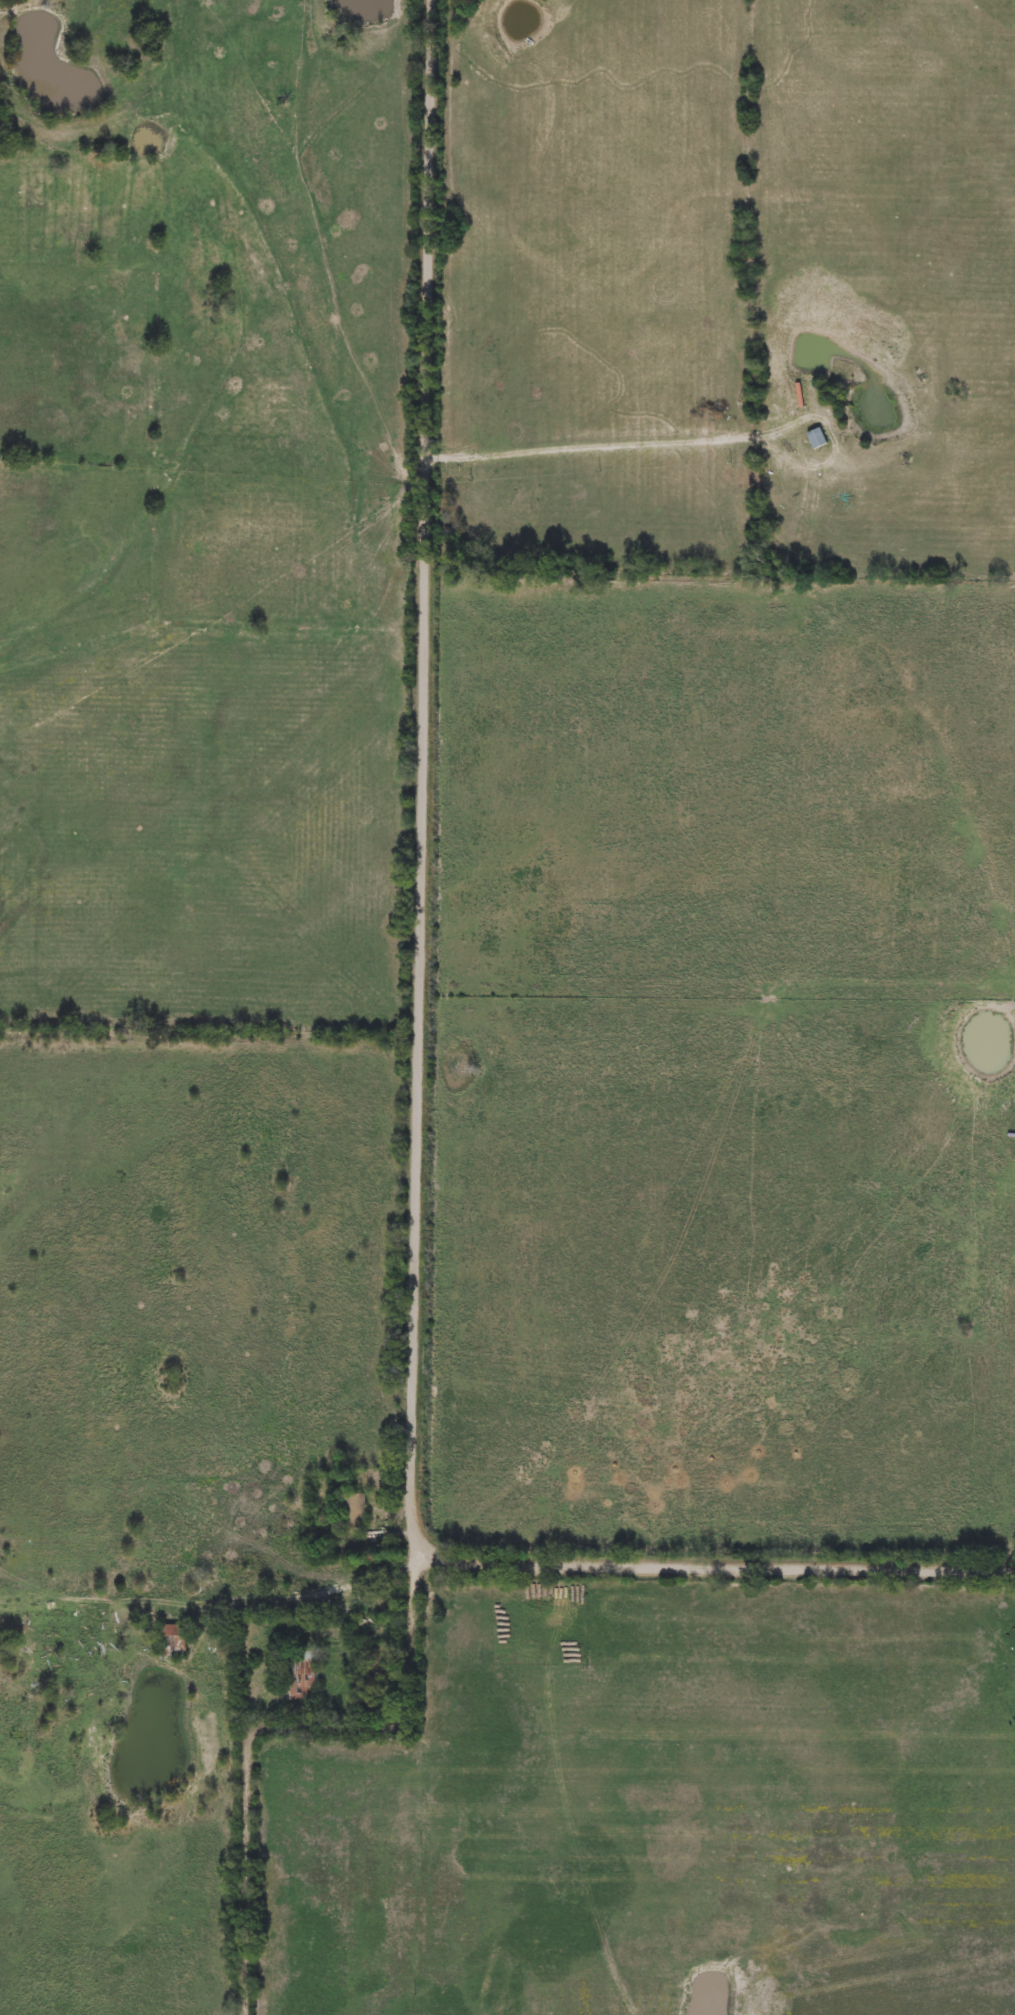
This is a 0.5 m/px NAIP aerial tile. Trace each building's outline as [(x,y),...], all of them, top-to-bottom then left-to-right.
[(366,1493),(366,1529),(339,1529),(339,1493),(366,1493)] [(188,1625),(188,1659),(162,1659),(162,1625),(188,1625)] [(321,1647),(321,1699),(286,1699),(286,1647),(321,1647)]
